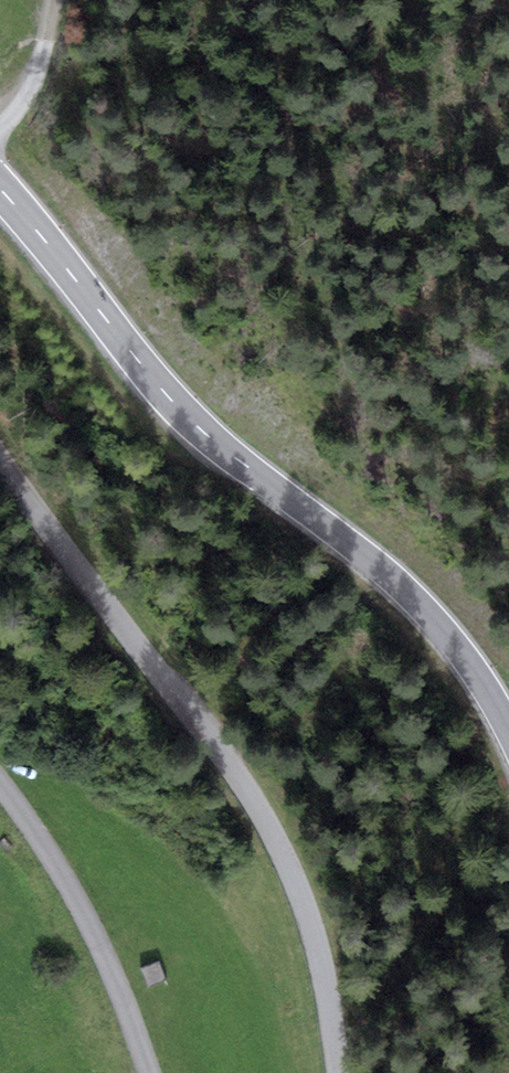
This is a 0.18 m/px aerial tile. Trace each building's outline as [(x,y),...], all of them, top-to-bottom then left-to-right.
[(161,962),(145,967),(150,984),(167,979),(161,962)]
